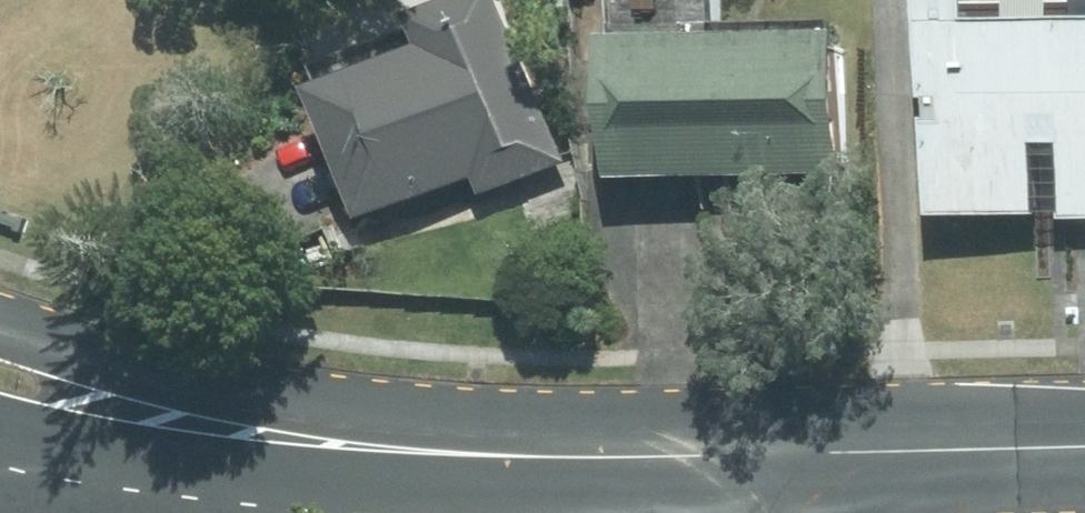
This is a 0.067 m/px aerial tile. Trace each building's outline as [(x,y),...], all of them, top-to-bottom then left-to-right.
[(519,0),(484,0),(428,20),(439,52),(326,93),(374,223),(487,183),(493,199),(580,168),(519,0)] [(1084,223),(1084,25),(993,26),(992,0),(947,0),(951,222),(1072,220),(1072,223),(1084,223)] [(857,38),(629,41),(631,183),(859,180),(857,38)]
